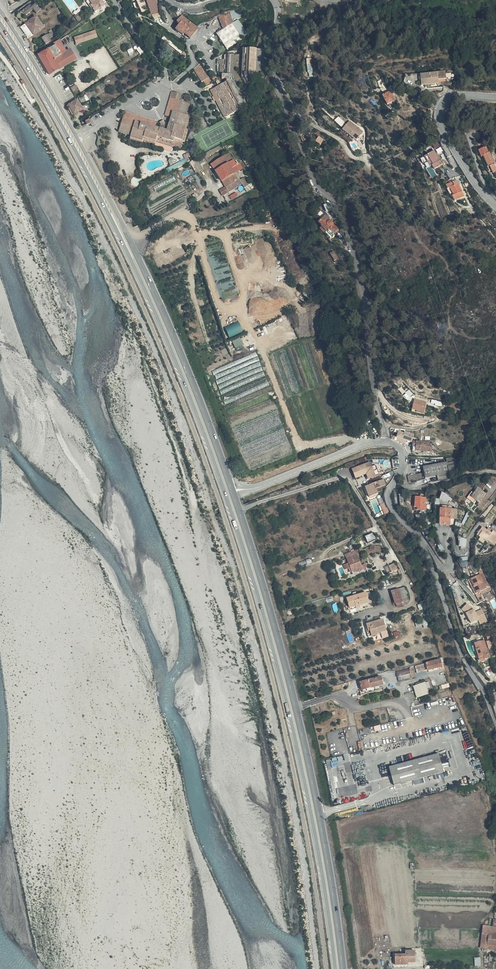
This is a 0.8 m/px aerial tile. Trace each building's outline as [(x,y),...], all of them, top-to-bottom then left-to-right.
[(105,5),(101,0),(90,0),(89,1),(96,11),(105,5)] [(38,8),(36,7),(32,10),(30,8),(20,15),(23,20),(34,13),(37,17),(42,14),(38,8)] [(221,23),(225,22),(232,19),(228,11),(218,16),(221,23)] [(86,18),(82,12),(75,17),(78,23),(86,18)] [(199,30),(182,16),(178,20),(181,23),(176,28),(184,35),(186,33),(193,38),(199,30)] [(24,27),(31,38),(43,30),(35,20),(24,27)] [(19,30),(26,41),(31,38),(24,27),(19,30)] [(45,37),(49,43),(55,40),(50,33),(50,32),(47,33),(48,34),(45,36),(46,37),(45,37)] [(91,33),(74,38),(76,43),(93,37),(91,33)] [(46,47),(50,44),(49,43),(45,37),(41,40),(46,47)] [(49,75),(75,59),(71,54),(66,57),(63,59),(62,56),(65,54),(58,42),(49,47),(50,49),(38,57),(49,75)] [(263,72),(263,50),(243,51),(243,57),(245,57),(245,75),(244,75),(243,79),(247,86),(264,77),(266,77),(266,73),(263,72)] [(227,113),(250,101),(239,79),(240,59),(224,57),(224,63),(220,62),(218,82),(211,86),(212,88),(217,86),(219,89),(214,92),(227,113)] [(200,85),(202,84),(209,80),(207,76),(202,67),(199,69),(193,72),(200,85)] [(440,71),(415,74),(416,83),(434,82),(433,79),(441,78),(440,71)] [(205,89),(211,86),(209,80),(202,84),(205,89)] [(80,98),(82,102),(93,96),(90,90),(86,93),(87,94),(80,98)] [(227,113),(214,92),(214,91),(210,94),(224,120),(229,117),(227,113)] [(392,103),(388,93),(379,96),(383,107),(392,103)] [(83,108),(78,99),(69,104),(74,113),(83,108)] [(166,116),(171,118),(176,101),(171,99),(166,116)] [(176,101),(171,118),(169,126),(166,125),(160,128),(159,130),(151,128),(122,119),(118,133),(130,137),(130,138),(143,142),(155,146),(157,139),(158,137),(174,141),(175,140),(185,143),(189,130),(186,130),(185,129),(187,118),(190,105),(176,101)] [(252,105),(250,101),(227,113),(229,117),(252,105)] [(122,119),(151,128),(153,122),(124,114),(122,119)] [(335,121),(342,128),(346,123),(339,116),(335,121)] [(364,132),(349,122),(342,131),(357,141),(364,132)] [(304,144),(311,142),(308,136),(304,137),(303,134),(299,134),(301,138),(302,138),(304,144)] [(432,143),(421,148),(425,155),(427,154),(429,157),(428,158),(430,162),(440,158),(432,143)] [(485,166),(490,174),(494,172),(490,164),(491,163),(483,146),(474,150),(477,156),(478,155),(484,167),(485,166)] [(423,160),(427,158),(428,158),(429,157),(427,154),(425,155),(421,148),(418,149),(420,154),(423,160)] [(212,167),(216,173),(234,163),(230,156),(212,167)] [(198,158),(191,161),(196,172),(203,169),(198,158)] [(222,184),(234,176),(243,171),(240,165),(237,166),(234,163),(216,173),(222,184)] [(174,175),(154,185),(156,190),(176,179),(174,175)] [(237,181),(238,181),(234,176),(222,184),(225,188),(237,181)] [(444,180),(450,195),(452,195),(454,201),(464,196),(457,179),(453,181),(452,177),(444,180)] [(240,184),(238,181),(237,181),(225,188),(221,191),(225,198),(234,192),(236,195),(247,188),(243,182),(240,184)] [(322,218),(315,223),(322,234),(325,231),(332,237),(338,230),(332,225),(329,221),(326,223),(322,218)] [(239,321),(225,327),(230,337),(243,331),(239,321)] [(236,349),(244,347),(241,337),(233,340),(236,349)] [(226,409),(273,392),(258,351),(228,363),(230,367),(240,364),(247,384),(241,386),(239,382),(219,390),(226,409)] [(229,385),(228,382),(221,384),(220,379),(216,380),(219,388),(229,385)] [(411,402),(408,411),(421,415),(423,410),(420,409),(422,405),(411,402)] [(405,440),(410,442),(410,441),(412,435),(403,432),(403,433),(397,431),(395,437),(396,437),(405,440)] [(424,450),(428,451),(428,442),(414,441),(414,450),(424,450)] [(442,463),(440,463),(440,464),(420,469),(422,479),(447,472),(445,462),(442,463)] [(378,474),(375,465),(370,466),(370,464),(351,471),(353,479),(364,475),(365,479),(378,474)] [(383,484),(381,479),(379,480),(364,485),(368,496),(377,493),(375,487),(383,484)] [(476,503),(482,497),(481,495),(483,493),(477,488),(472,493),(470,496),(474,501),(476,503)] [(470,496),(472,493),(470,491),(465,497),(472,503),(474,501),(470,496)] [(456,507),(457,503),(455,502),(447,496),(447,495),(443,493),(441,501),(456,507)] [(486,501),(482,497),(476,503),(476,504),(480,508),(486,501)] [(424,498),(412,498),(413,509),(422,509),(424,509),(424,498)] [(452,526),(452,511),(452,507),(442,507),(442,510),(439,510),(439,529),(446,530),(446,525),(452,526)] [(426,530),(431,535),(432,534),(435,530),(430,526),(427,529),(426,530)] [(488,531),(487,533),(483,531),(479,529),(478,532),(480,533),(477,540),(485,544),(486,542),(495,546),(495,542),(495,534),(495,531),(495,528),(490,526),(488,531)] [(374,533),(366,536),(368,543),(376,540),(374,533)] [(465,548),(467,539),(460,538),(459,547),(465,548)] [(360,568),(359,564),(355,554),(357,554),(355,548),(343,552),(346,561),(348,565),(349,569),(352,568),(354,571),(360,568)] [(468,556),(460,558),(461,567),(470,565),(468,556)] [(392,561),(385,565),(387,571),(395,568),(392,561)] [(475,591),(480,588),(484,587),(481,580),(482,579),(478,572),(466,579),(473,592),(475,591)] [(410,598),(404,585),(398,588),(404,601),(410,598)] [(404,601),(398,588),(385,593),(391,607),(404,601)] [(350,601),(351,607),(358,605),(358,603),(366,600),(363,589),(345,596),(346,602),(350,601)] [(461,611),(469,621),(472,618),(468,612),(465,608),(464,608),(461,611)] [(458,614),(464,623),(469,621),(461,611),(458,614)] [(382,618),(366,623),(369,636),(377,633),(377,632),(385,630),(382,618)] [(369,636),(366,623),(359,625),(363,638),(369,636)] [(465,628),(465,637),(476,634),(475,626),(465,628)] [(483,659),(488,658),(482,640),(473,643),(476,655),(481,654),(483,659)] [(428,665),(426,666),(427,671),(427,672),(443,668),(440,660),(427,663),(428,665)] [(427,671),(426,666),(425,664),(415,666),(417,674),(427,671)] [(396,671),(397,678),(411,675),(411,678),(416,678),(414,669),(412,670),(411,668),(396,671)] [(383,687),(381,677),(359,683),(362,692),(383,687)] [(422,682),(415,684),(416,686),(413,687),(417,699),(429,695),(428,689),(431,688),(429,682),(425,683),(425,682),(422,683),(422,682)] [(443,774),(438,755),(388,768),(393,787),(443,774)] [(358,780),(360,787),(367,786),(365,779),(358,780)] [(481,928),(480,950),(490,950),(493,950),(493,947),(495,947),(495,922),(493,922),(493,928),(490,928),(481,928)] [(415,963),(415,951),(403,951),(402,955),(395,955),(395,966),(407,966),(407,963),(415,963)]
